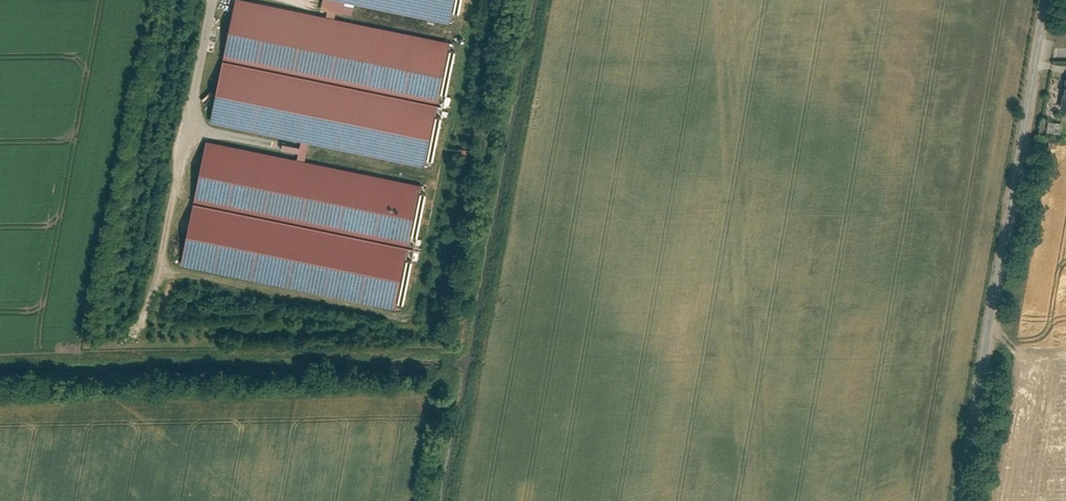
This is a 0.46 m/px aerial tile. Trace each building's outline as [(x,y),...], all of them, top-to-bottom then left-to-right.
[(211,120),(427,165),(452,42),(335,17),(327,16),(252,0),(236,0),(211,120)] [(344,0),(323,0),(321,9),(328,10),(327,16),(335,17),(337,12),(344,13),(347,1),(344,0)] [(347,1),(450,23),(455,0),(344,0),(347,1)] [(1064,122),(1051,121),(1049,133),(1063,135),(1064,122)] [(284,149),(301,151),(300,157),(308,158),(310,141),(303,140),(302,145),(285,143),(284,149)] [(207,145),(182,268),(397,313),(423,190),(207,145)]
